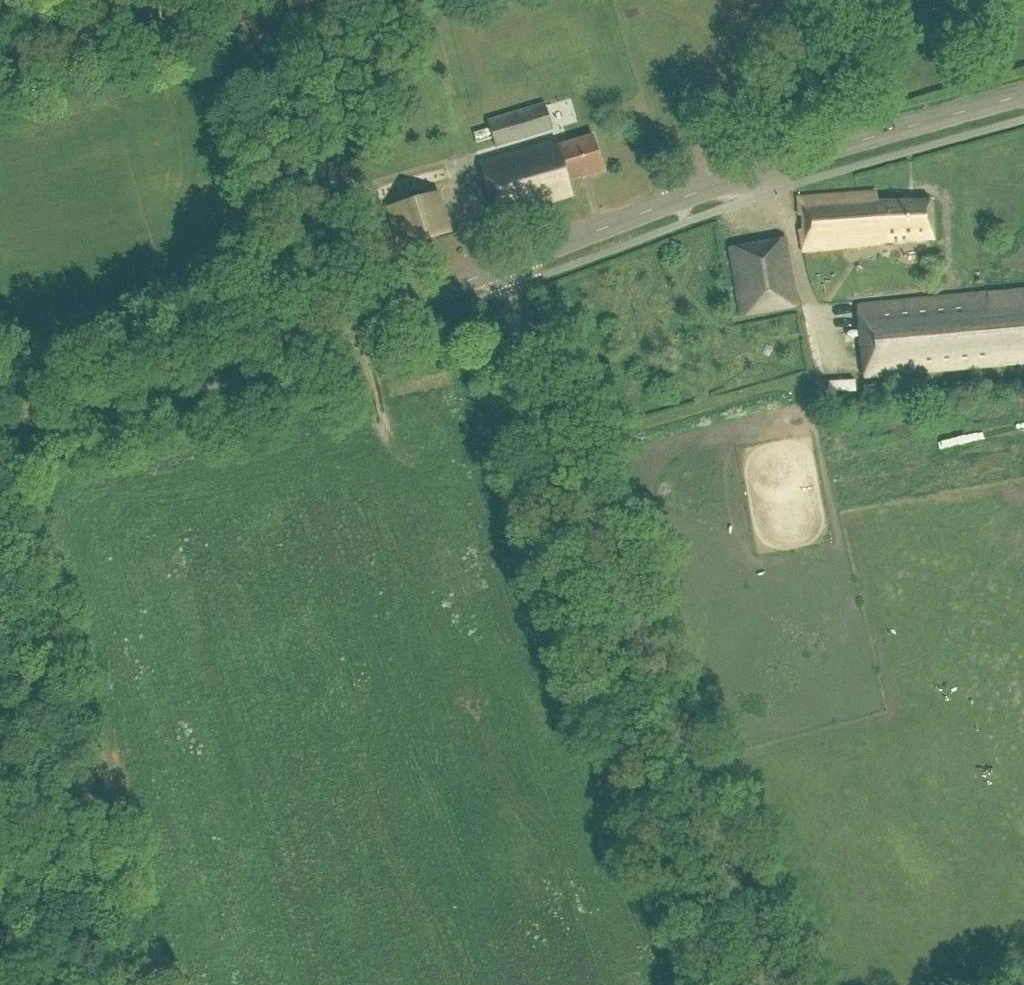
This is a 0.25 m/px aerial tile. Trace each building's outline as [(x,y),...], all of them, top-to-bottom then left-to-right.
[(553,129),(545,102),(488,119),(496,146),(553,129)] [(603,169),(593,133),(557,144),(556,139),(480,162),(496,217),(572,195),(568,180),(603,169)] [(443,207),(438,191),(388,207),(400,247),(437,235),(430,211),(443,207)] [(876,202),(875,191),(797,197),(803,251),(878,244),(878,241),(932,239),(931,199),(876,202)] [(797,306),(784,238),(728,248),(741,317),(797,306)] [(857,305),(864,380),(1023,365),(1023,289),(857,305)] [(274,360),(291,355),(288,344),(271,349),(274,360)] [(920,503),(943,500),(942,491),(919,495),(920,503)]
